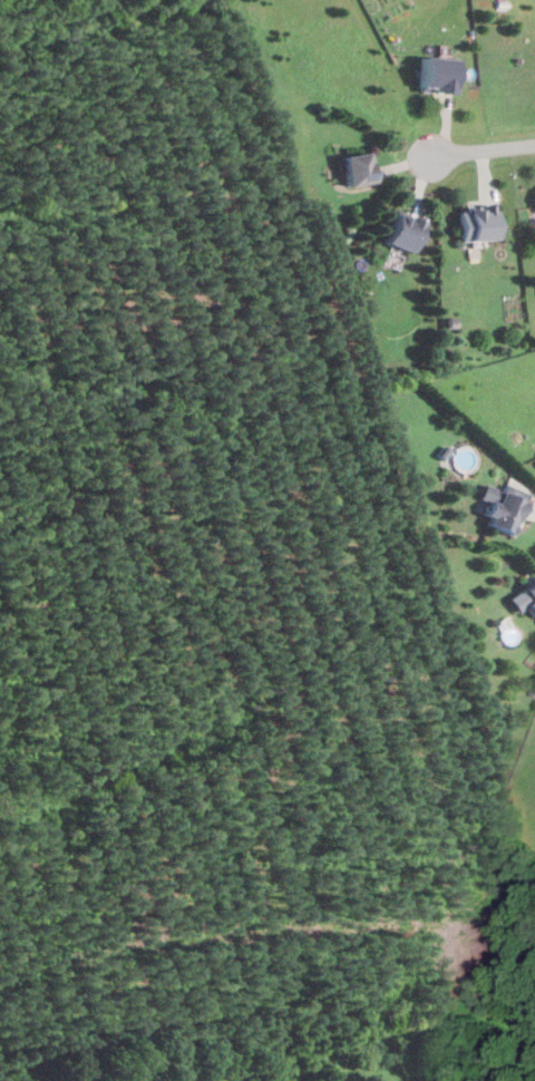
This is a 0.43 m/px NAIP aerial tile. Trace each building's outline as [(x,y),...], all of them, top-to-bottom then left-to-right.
[(420,56),(456,58),(454,91),(418,90),(420,56)] [(369,162),(372,160),(376,181),(347,185),(342,156),(368,153),(369,162)] [(484,207),(484,203),(495,203),(495,210),(498,210),(499,238),(460,240),(459,211),(470,211),(469,205),(477,205),(477,207),(484,207)] [(386,241),(397,210),(425,218),(414,251),(386,241)] [(447,318),(458,316),(458,329),(447,330),(447,318)] [(442,460),(435,452),(444,442),(453,450),(442,460)] [(487,514),(492,503),(479,497),(486,483),(527,500),(527,501),(529,503),(524,516),(522,515),(514,534),(489,523),(492,516),(487,514)] [(503,597),(510,609),(518,605),(528,622),(534,617),(534,578),(503,597)]
